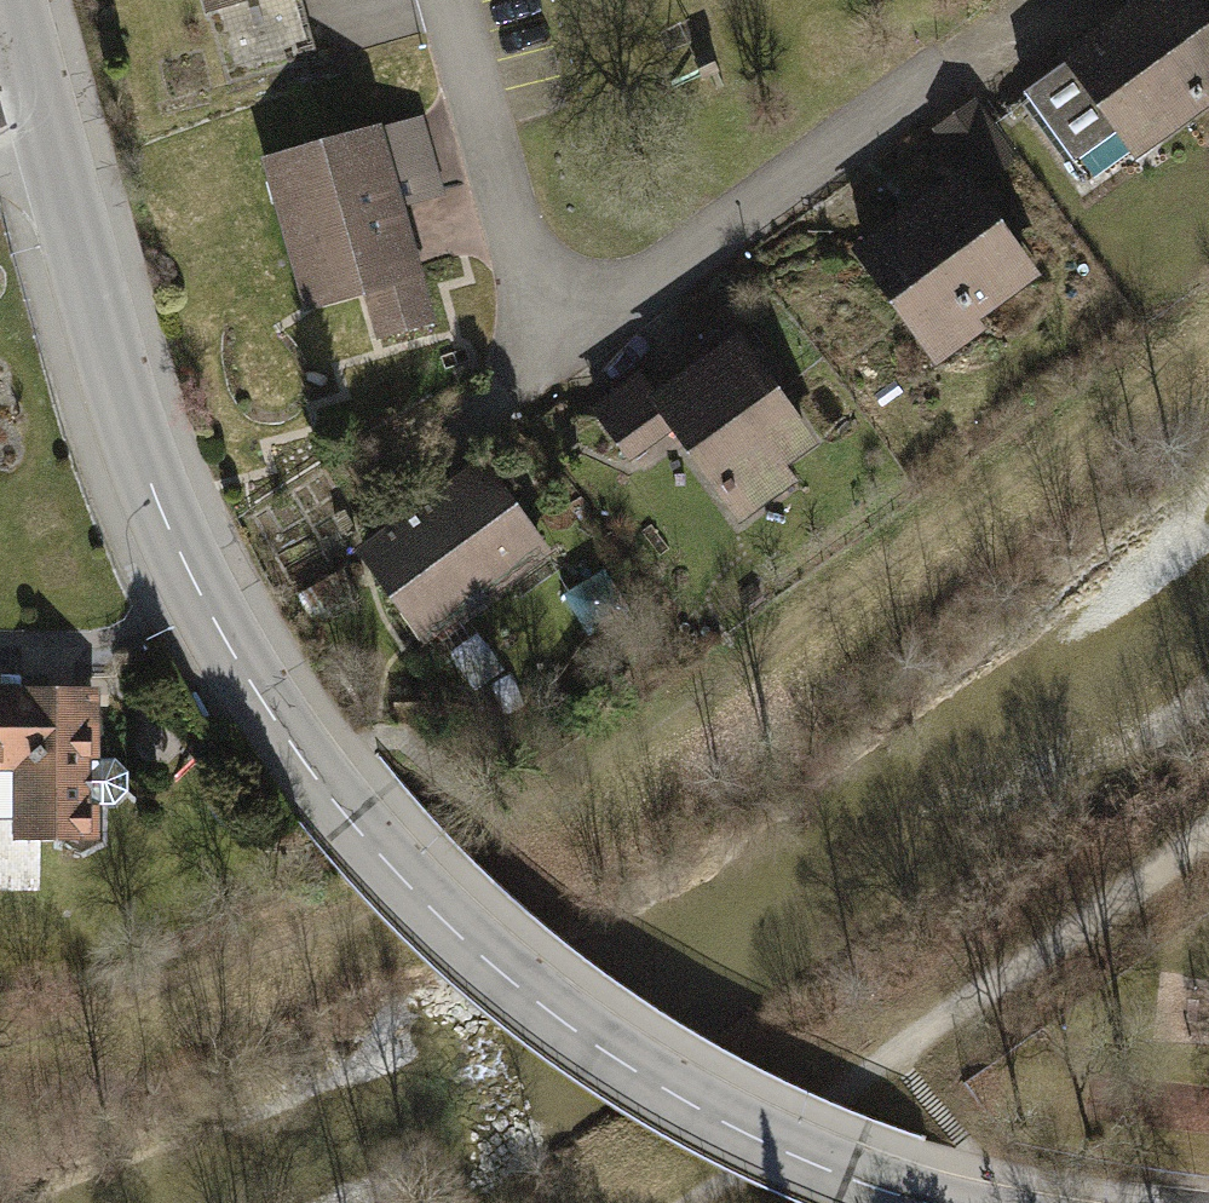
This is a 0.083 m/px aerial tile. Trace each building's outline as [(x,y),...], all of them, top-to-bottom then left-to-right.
[(205,14),(255,0),(201,0),(205,14)] [(300,0),(255,0),(205,14),(223,84),(316,59),(300,0)] [(1139,161),(1208,109),(1208,16),(1205,11),(1208,8),(1208,0),(1126,0),(1132,7),(1098,32),(1023,87),(1080,164),(1120,135),(1139,161)] [(934,129),(962,169),(977,189),(1018,159),(975,99),(934,129)] [(259,157),(302,308),(359,292),(373,342),(439,323),(410,220),(406,207),(444,196),(420,111),(259,157)] [(1039,276),(977,189),(962,169),(906,209),(851,248),(937,367),(987,331),(979,319),(1039,276)] [(740,329),(646,397),(679,442),(739,525),(797,483),(785,467),(821,441),(772,374),(740,329)] [(636,473),(679,442),(646,397),(630,375),(587,407),(636,473)] [(481,458),(355,549),(424,644),(550,554),(524,518),(481,458)] [(0,704),(0,787),(15,786),(16,856),(104,855),(104,825),(118,825),(130,809),(130,784),(117,772),(104,773),(103,703),(0,704)]
